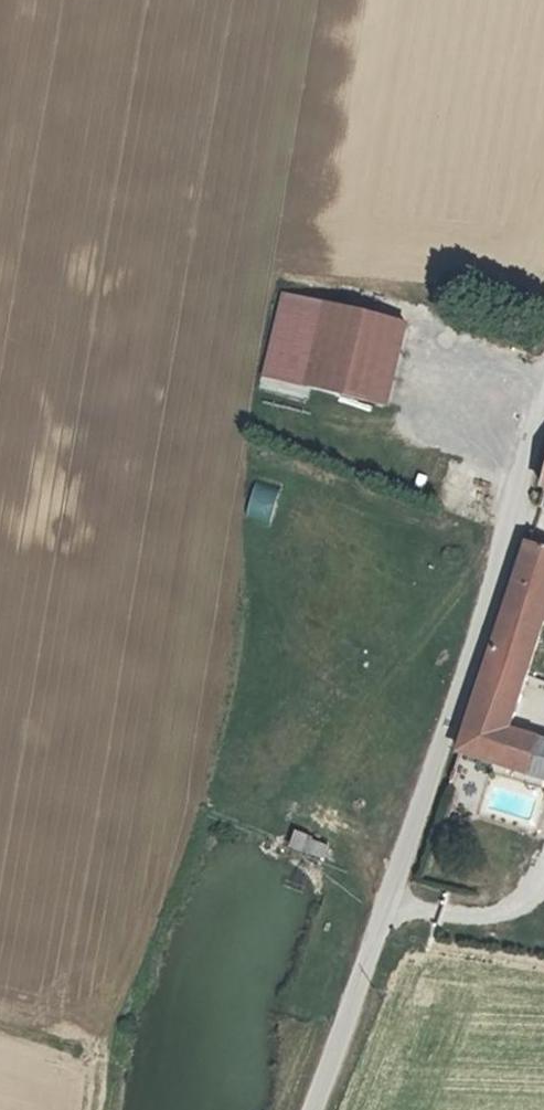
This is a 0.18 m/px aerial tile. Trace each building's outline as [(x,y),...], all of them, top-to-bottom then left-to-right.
[(283,295),(264,375),(388,406),(407,325),(283,295)] [(257,484),(248,519),(274,526),(283,491),(257,484)] [(522,720),(543,646),(543,551),(526,545),(460,751),(524,769),(543,774),(543,728),(522,720)] [(300,834),(294,849),(328,862),(334,847),(300,834)]
